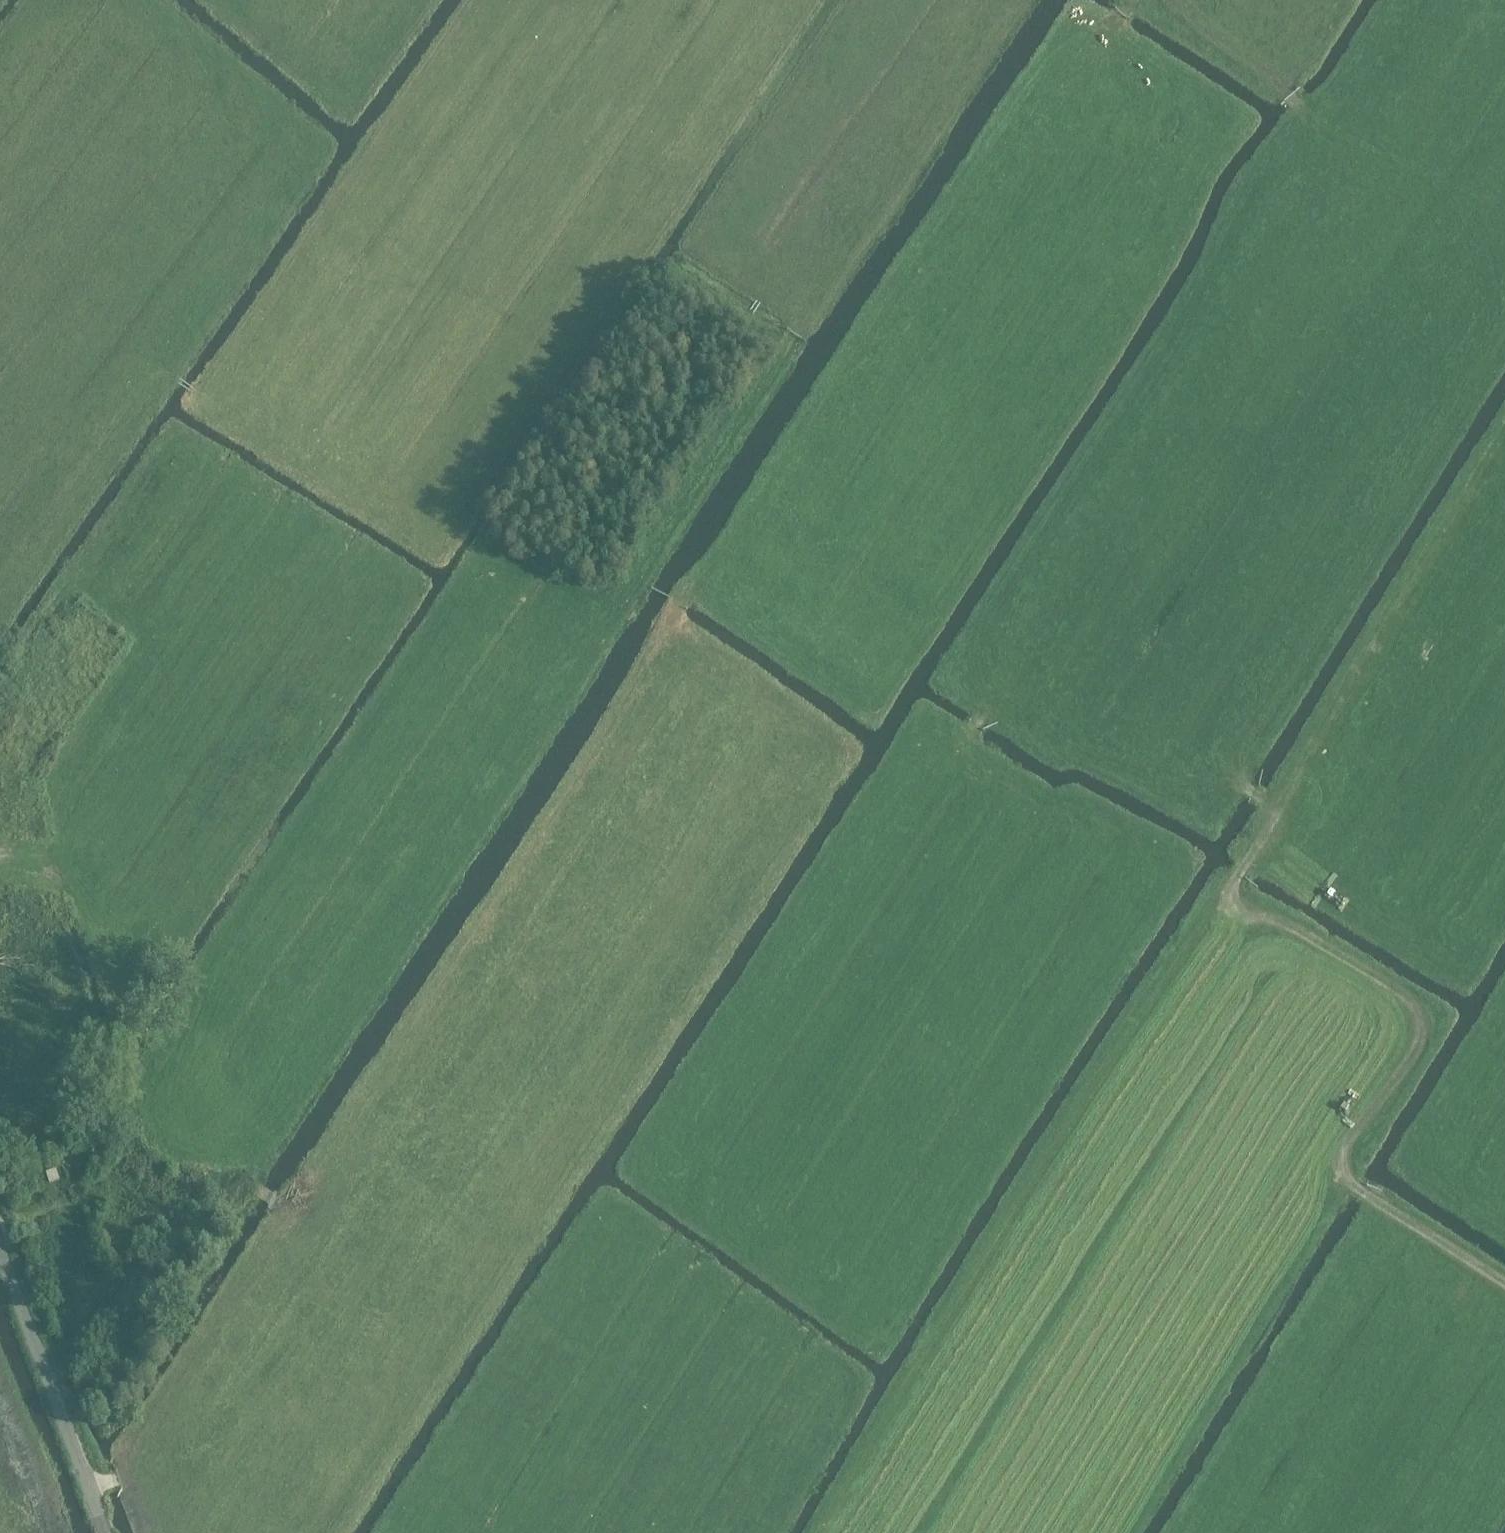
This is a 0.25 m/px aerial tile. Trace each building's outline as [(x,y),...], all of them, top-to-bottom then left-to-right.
[(57,1179),(54,1174),(48,1176),(51,1182),(57,1179)]
